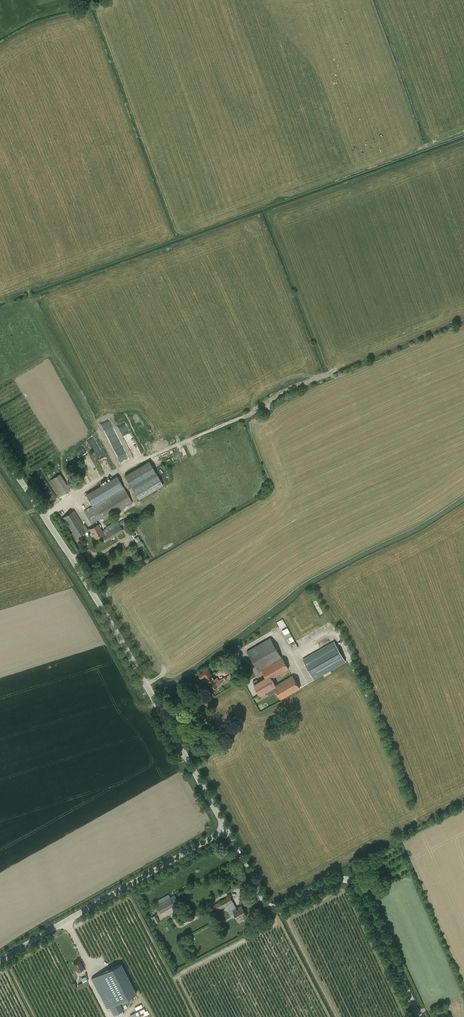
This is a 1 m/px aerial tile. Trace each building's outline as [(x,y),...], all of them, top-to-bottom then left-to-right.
[(97,459),(103,456),(94,436),(88,440),(97,459)] [(118,437),(110,439),(114,451),(122,448),(118,437)] [(139,499),(163,485),(149,461),(125,475),(139,499)] [(88,472),(92,479),(99,475),(96,468),(88,472)] [(94,526),(98,524),(96,520),(102,517),(104,520),(125,507),(124,507),(132,502),(117,476),(86,495),(92,506),(84,511),(91,523),(92,523),(94,526)] [(70,490),(66,484),(56,490),(60,496),(70,490)] [(75,538),(86,531),(82,526),(83,525),(74,510),(62,517),(75,538)] [(98,524),(94,526),(89,529),(95,539),(102,534),(103,536),(106,540),(122,530),(119,524),(108,530),(109,532),(107,534),(104,530),(102,531),(98,524)] [(286,615),(288,621),(294,618),(292,613),(286,615)] [(283,627),(286,626),(283,619),(276,621),(278,627),(282,625),(283,627)] [(253,682),(257,689),(273,681),(290,670),(270,637),(247,651),(259,672),(262,670),(266,677),(258,682),(257,680),(253,682)] [(314,679),(336,667),(346,662),(334,641),(303,659),(314,679)] [(205,676),(213,691),(220,688),(219,686),(225,682),(223,678),(219,681),(217,678),(215,679),(208,668),(198,674),(201,678),(205,676)] [(257,689),(256,690),(259,696),(260,695),(262,698),(266,695),(265,693),(274,688),(281,699),(300,688),(293,676),(276,686),(273,681),(257,689)] [(160,912),(174,905),(169,895),(163,898),(164,900),(156,905),(160,912)] [(244,919),(243,917),(246,916),(241,906),(236,909),(230,897),(214,905),(217,911),(226,906),(231,915),(235,913),(239,922),(244,919)] [(78,974),(85,971),(80,961),(77,962),(76,961),(73,963),(74,964),(73,964),(78,974)] [(122,964),(94,978),(92,979),(107,1008),(110,1007),(113,1014),(122,1010),(118,1002),(136,993),(122,964)]
